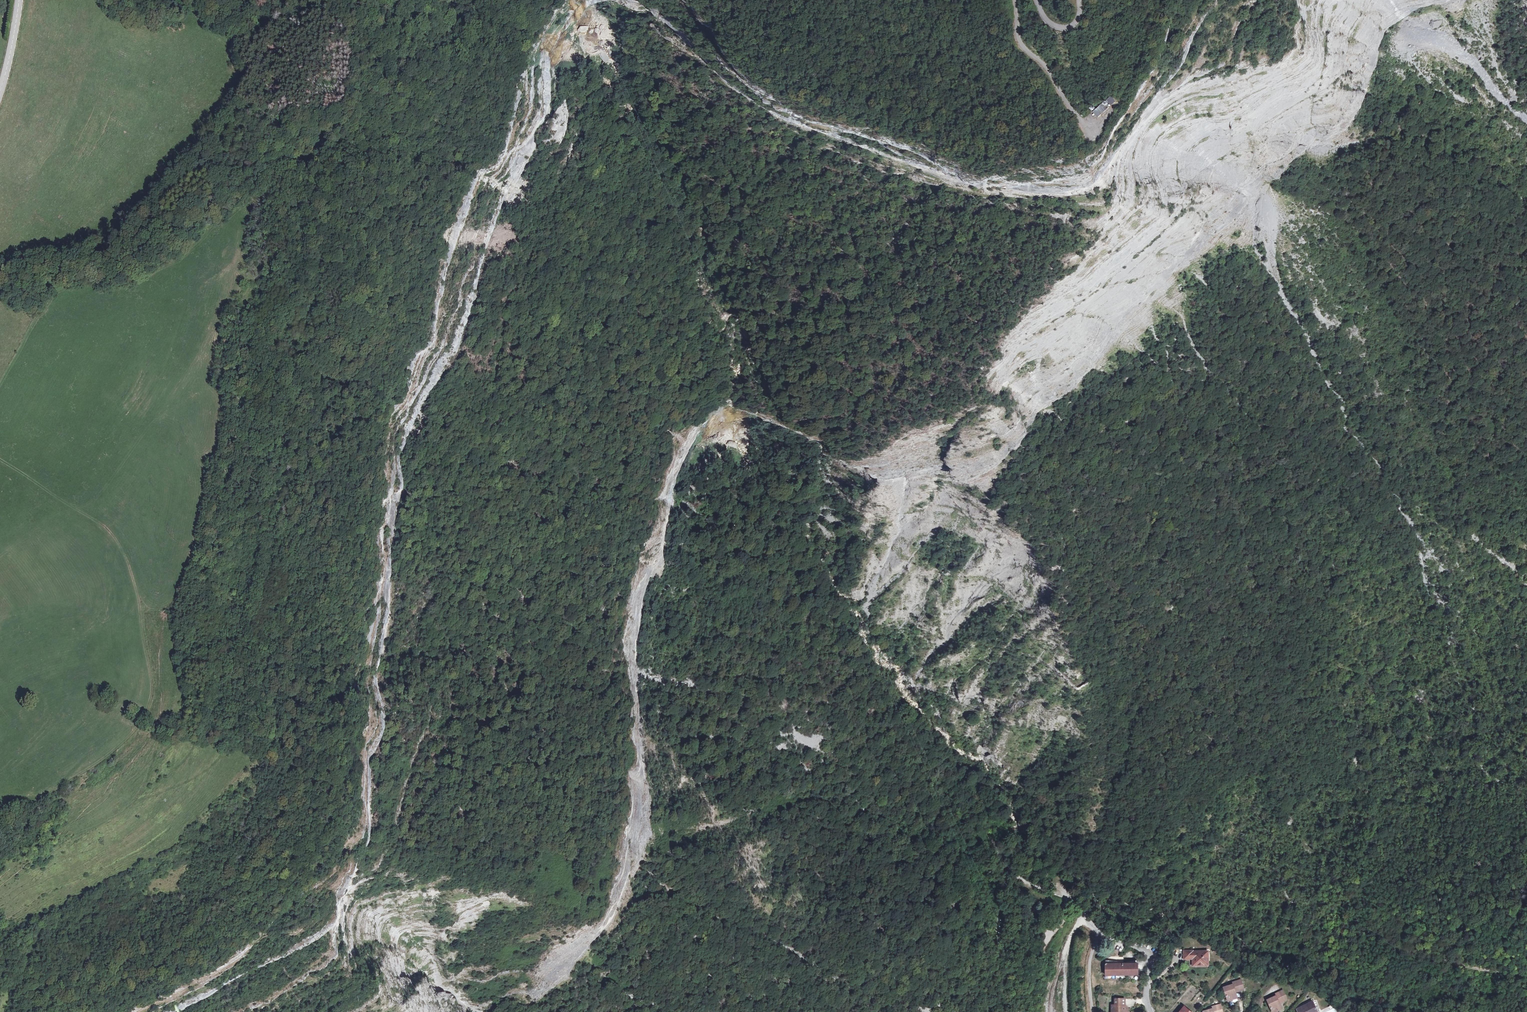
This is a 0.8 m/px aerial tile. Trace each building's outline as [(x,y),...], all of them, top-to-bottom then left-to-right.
[(1117,103),(1112,96),(1107,100),(1112,106),(1117,103)] [(1108,109),(1103,104),(1093,112),(1098,117),(1108,109)] [(1203,963),(1208,963),(1208,951),(1193,951),(1192,951),(1184,951),(1184,959),(1192,959),(1192,965),(1203,965),(1203,963)] [(1126,961),(1126,960),(1126,955),(1117,954),(1117,961),(1113,961),(1113,958),(1107,958),(1107,973),(1140,973),(1140,962),(1126,961)] [(1235,990),(1235,992),(1243,989),(1241,980),(1236,981),(1238,989),(1235,990)] [(1237,998),(1235,992),(1235,990),(1238,989),(1236,981),(1232,983),(1233,985),(1224,988),(1228,1001),(1237,998)] [(1166,1011),(1186,1011),(1193,1005),(1176,990),(1160,1006),(1166,1011)] [(1283,990),(1278,992),(1282,999),(1278,1001),(1279,1003),(1287,999),(1283,990)] [(1278,992),(1275,994),(1276,996),(1267,1000),(1273,1011),(1281,1008),(1279,1003),(1278,1001),(1282,999),(1278,992)] [(1126,997),(1116,997),(1116,1003),(1112,1003),(1112,1011),(1127,1011),(1128,1011),(1128,1006),(1126,1006),(1126,997)] [(1313,1002),(1297,1009),(1298,1011),(1317,1011),(1313,1002)]
